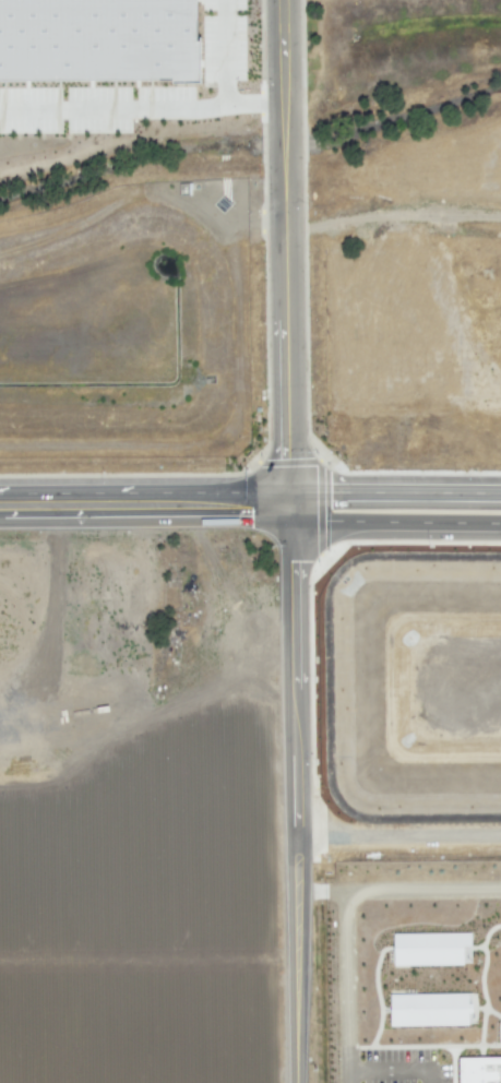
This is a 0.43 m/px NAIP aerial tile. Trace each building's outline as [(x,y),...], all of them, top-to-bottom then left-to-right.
[(171,80),(171,83),(197,83),(196,0),(0,0),(0,82),(171,80)] [(469,933),(392,934),(392,966),(463,965),(462,949),(470,949),(469,933)] [(468,1025),(467,1011),(475,1010),(474,994),(388,995),(389,1027),(468,1025)] [(458,1058),(458,1082),(500,1082),(500,1058),(458,1058)]
